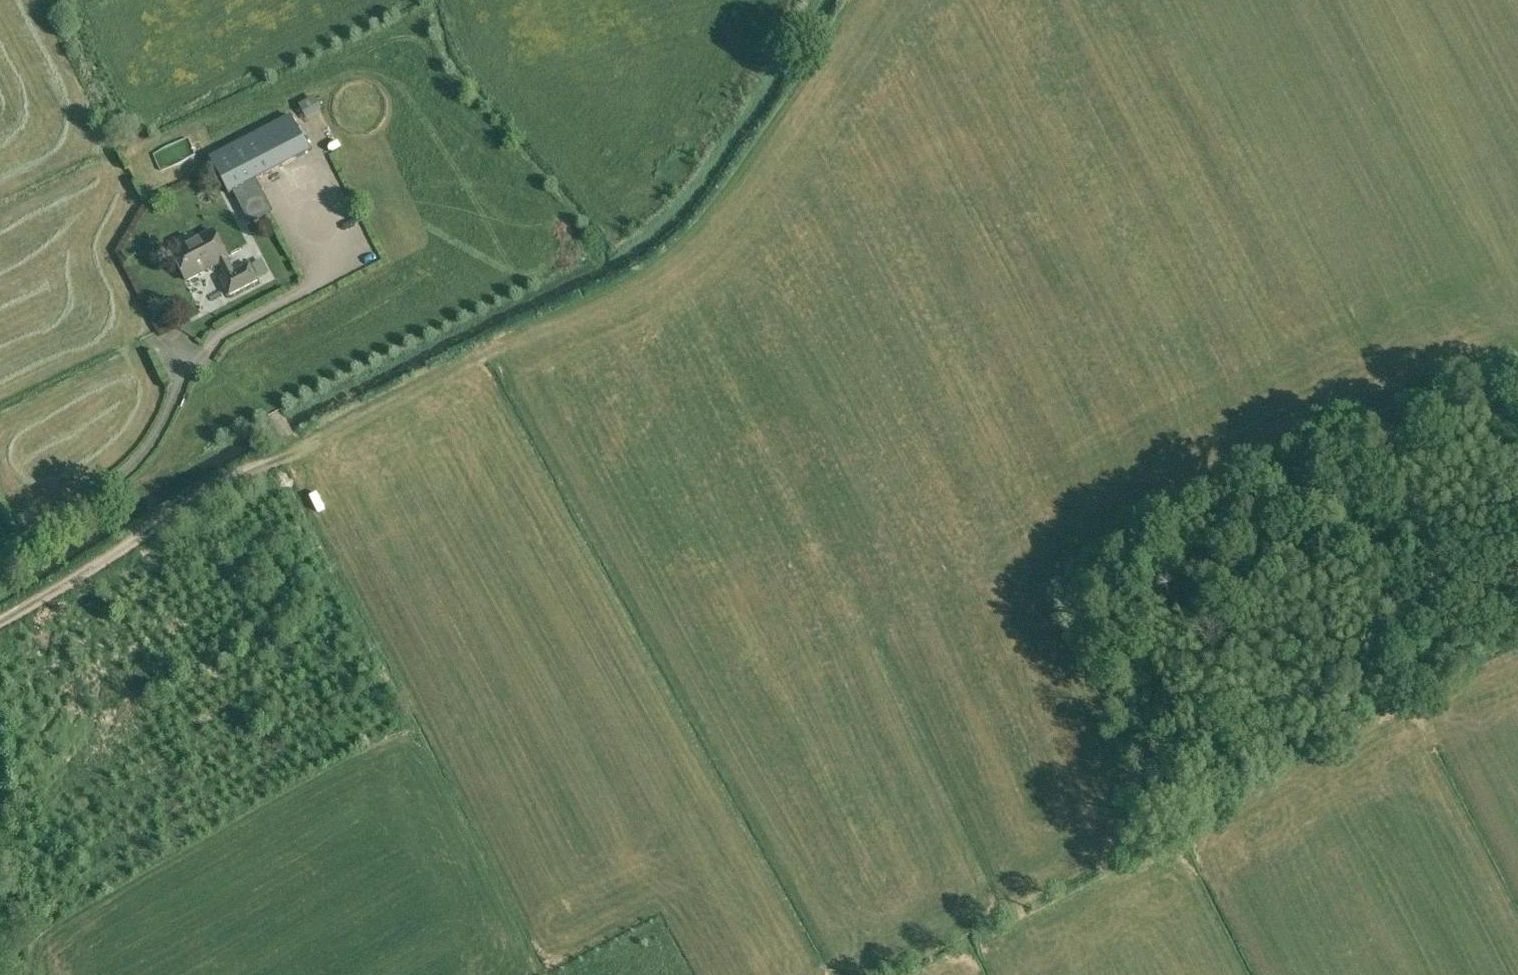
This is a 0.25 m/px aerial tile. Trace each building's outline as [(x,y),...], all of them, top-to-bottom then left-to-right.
[(240,187),(254,180),(312,150),(294,115),(212,157),(230,192),(240,187)] [(198,188),(218,183),(214,164),(193,169),(198,188)] [(261,191),(239,202),(250,223),(271,212),(261,191)] [(252,263),(236,271),(215,229),(173,251),(188,280),(221,263),(228,276),(223,278),(232,294),(260,280),(258,276),(252,263)] [(14,571),(8,559),(0,563),(0,579),(14,571)]
